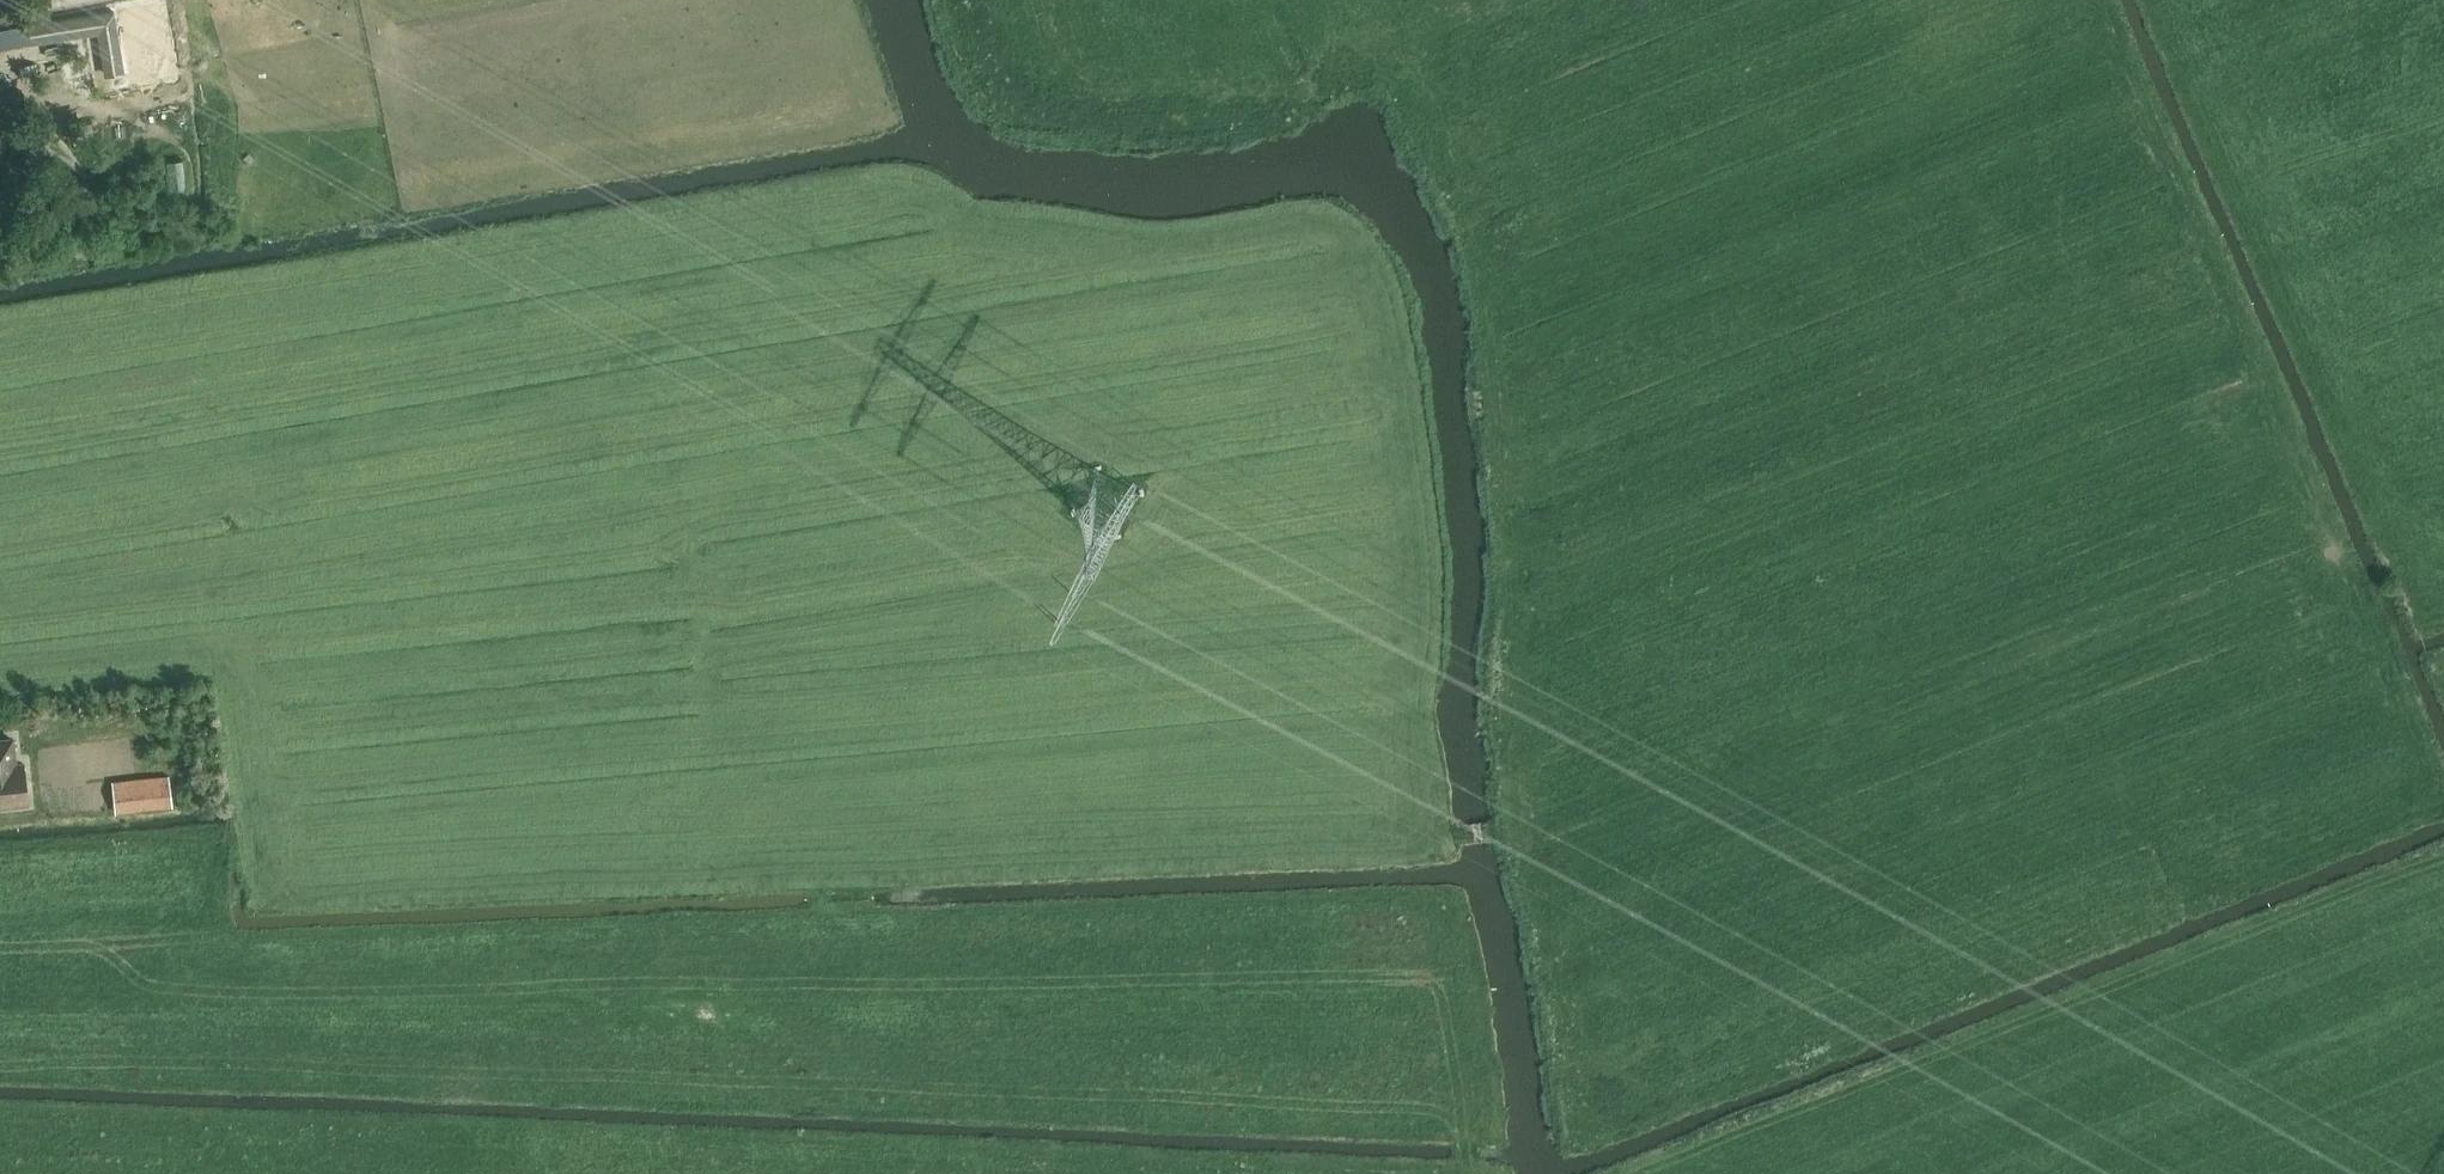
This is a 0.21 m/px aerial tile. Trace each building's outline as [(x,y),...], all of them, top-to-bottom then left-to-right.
[(7,19),(29,16),(27,0),(4,0),(7,19)] [(27,803),(23,765),(15,765),(13,740),(0,741),(0,806),(27,803)] [(112,783),(116,811),(173,804),(169,776),(112,783)]
